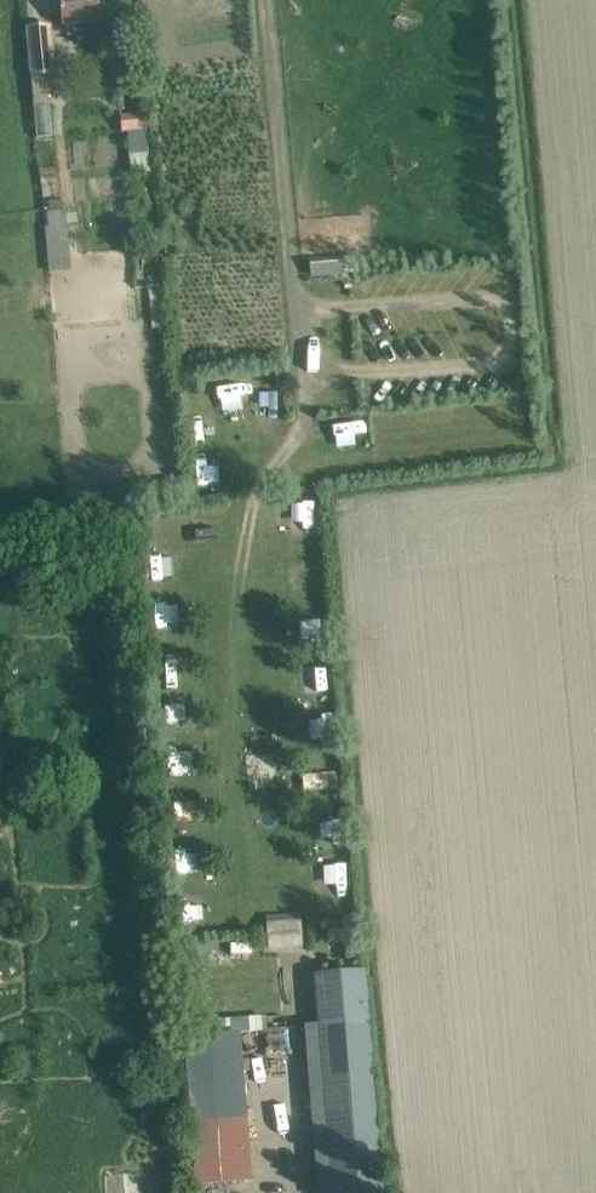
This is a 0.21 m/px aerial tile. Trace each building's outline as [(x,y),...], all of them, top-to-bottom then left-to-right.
[(100,13),(98,0),(59,0),(61,23),(100,20),(100,13)] [(51,95),(58,95),(53,25),(28,27),(36,105),(49,104),(51,95)] [(146,113),(120,116),(121,133),(148,130),(146,113)] [(46,211),(48,229),(67,227),(65,209),(46,211)] [(297,612),(296,637),(321,638),(322,613),(297,612)] [(301,915),(266,917),(267,951),(302,949),(301,915)] [(367,1024),(320,1028),(334,1192),(382,1192),(367,1024)] [(243,1117),(189,1121),(193,1182),(247,1179),(243,1117)]
